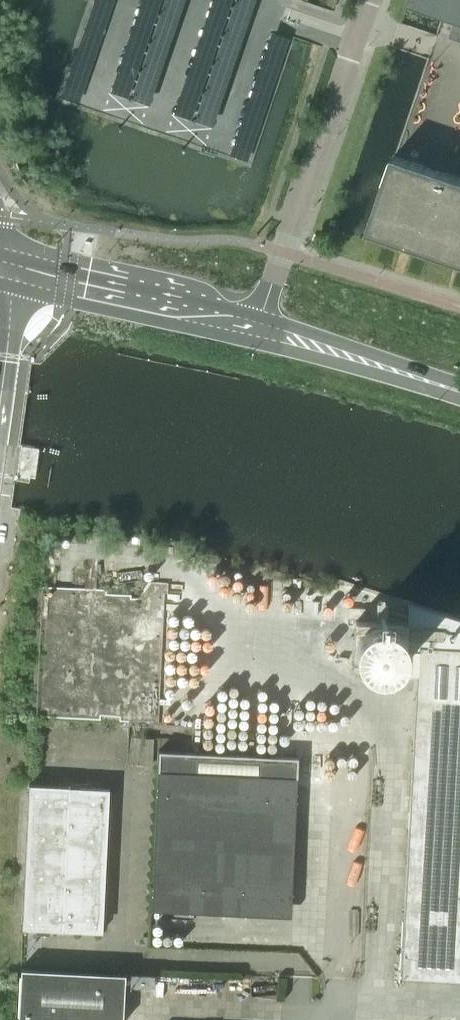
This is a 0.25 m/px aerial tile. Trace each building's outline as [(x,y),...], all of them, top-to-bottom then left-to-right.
[(406,6),(455,23),(451,36),(459,39),(459,0),(408,0),(406,6)] [(393,156),(368,231),(447,258),(450,261),(454,263),(459,267),(459,179),(393,156)] [(241,581),(242,579),(242,578),(242,576),(241,575),(240,574),(239,573),(237,573),(235,573),(234,574),(233,575),(232,577),(232,578),(233,580),(234,581),(235,582),(237,582),(238,582),(240,582),(241,581)] [(228,582),(229,581),(230,579),(229,578),(229,576),(227,575),(226,575),(224,574),(223,575),(221,575),(220,577),(220,578),(220,580),(220,581),(221,583),(223,584),(224,584),(226,584),(227,583),(228,582)] [(240,592),(241,591),(241,589),(241,588),(240,586),(239,585),(238,584),(236,584),(234,585),(233,585),(232,587),(231,588),(231,590),(232,591),(233,593),(234,594),(236,594),(237,594),(239,593),(240,592)] [(227,594),(228,593),(228,591),(228,589),(227,588),(226,587),(225,586),(223,586),(222,586),(220,587),(219,588),(219,590),(218,592),(219,593),(220,594),(221,595),(223,596),(224,596),(226,595),(227,594)] [(240,607),(241,606),(241,604),(241,603),(240,601),(239,600),(238,599),(236,599),(235,600),(233,600),(232,602),(232,603),(232,605),(232,606),(233,608),(234,608),(236,609),(237,609),(239,608),(240,607)] [(365,618),(365,607),(348,607),(348,617),(365,618)] [(184,624),(184,623),(185,621),(184,620),(184,618),(183,617),(181,617),(180,616),(178,617),(177,618),(176,619),(175,620),(175,622),(175,623),(176,625),(178,626),(179,626),(181,626),(182,625),(184,624)] [(197,626),(198,624),(198,623),(198,621),(197,620),(196,619),(195,618),(193,618),(191,618),(190,619),(189,620),(188,622),(188,623),(189,625),(190,626),(191,627),(193,628),(194,628),(196,627),(197,626)] [(383,621),(374,622),(366,624),(359,630),(354,637),(352,645),(353,654),(356,662),(361,668),(369,673),(377,674),(386,673),(394,670),(401,663),(404,655),(405,646),(403,638),(399,630),(392,624),(383,621)] [(176,636),(177,635),(177,633),(177,632),(177,630),(175,629),(174,628),(172,628),(171,629),(169,629),(168,631),(168,632),(168,634),(168,635),(169,637),(170,638),(172,638),(174,638),(175,637),(176,636)] [(187,637),(187,635),(188,634),(187,632),(187,631),(186,630),(184,629),(183,629),(181,629),(180,630),(179,631),(178,633),(178,634),(178,636),(179,637),(181,638),(182,639),(184,638),(185,638),(187,637)] [(199,637),(200,636),(200,634),(200,632),(199,631),(198,630),(197,629),(195,629),(193,629),(192,630),(191,631),(190,633),(190,635),(191,636),(192,637),(193,638),(195,639),(196,639),(198,638),(199,637)] [(176,648),(177,647),(177,645),(177,644),(176,642),(175,641),(174,641),(172,640),(170,641),(169,642),(168,643),(167,644),(167,646),(168,647),(169,649),(170,650),(172,650),(173,650),(175,649),(176,648)] [(186,649),(187,647),(188,646),(187,644),(187,643),(185,642),(184,641),(182,641),(181,641),(180,642),(178,643),(178,645),(178,646),(178,648),(179,649),(181,650),(182,651),(184,651),(185,650),(186,649)] [(197,650),(198,648),(198,647),(198,645),(198,644),(196,642),(195,642),(193,642),(192,642),(190,643),(189,644),(189,645),(189,647),(189,649),(190,650),(192,651),(193,651),(195,651),(196,651),(197,650)] [(418,648),(416,673),(412,750),(400,974),(459,977),(459,647),(418,644),(418,648)] [(175,661),(176,660),(176,659),(176,657),(175,656),(174,654),(173,654),(171,654),(170,654),(168,655),(167,656),(167,657),(166,659),(167,661),(168,662),(169,663),(171,663),(172,663),(174,663),(175,661)] [(186,662),(187,661),(187,659),(187,657),(186,656),(185,655),(184,654),(182,654),(181,654),(179,655),(178,656),(178,658),(178,660),(178,661),(179,662),(180,663),(182,664),(184,664),(185,663),(186,662)] [(199,662),(199,661),(200,659),(199,658),(199,656),(198,655),(196,654),(194,654),(193,655),(192,655),(191,657),(190,658),(190,660),(190,661),(191,663),(193,663),(194,664),(196,664),(197,663),(199,662)] [(172,674),(173,672),(173,671),(173,669),(172,668),(171,667),(170,666),(168,666),(166,666),(165,667),(164,668),(163,670),(163,671),(164,673),(165,674),(166,675),(168,676),(169,675),(171,675),(172,674)] [(182,674),(183,673),(183,671),(183,670),(182,668),(181,667),(180,666),(178,666),(177,666),(175,667),(174,669),(174,670),(174,672),(174,673),(175,674),(176,675),(178,676),(180,676),(181,675),(182,674)] [(193,674),(194,673),(195,671),(194,670),(194,668),(192,667),(191,666),(189,666),(188,667),(187,667),(185,669),(185,670),(185,672),(185,673),(186,675),(188,676),(189,676),(191,676),(192,675),(193,674)] [(172,685),(173,684),(173,682),(173,681),(172,679),(171,678),(169,678),(168,677),(166,678),(165,679),(164,680),(163,681),(163,683),(164,684),(165,686),(166,687),(167,687),(169,687),(171,686),(172,685)] [(182,686),(183,684),(183,683),(183,681),(182,680),(181,679),(180,678),(178,678),(177,678),(175,679),(174,680),(174,682),(174,683),(174,685),(175,686),(176,687),(178,688),(180,687),(181,687),(182,686)] [(237,687),(238,685),(238,684),(238,682),(237,681),(236,680),(234,679),(233,679),(231,679),(230,680),(229,681),(228,683),(228,684),(229,686),(230,687),(231,688),(232,689),(234,689),(236,688),(237,687)] [(226,689),(227,687),(227,686),(227,684),(226,683),(225,682),(223,681),(222,681),(220,681),(219,682),(218,683),(217,685),(217,686),(218,688),(219,689),(220,690),(221,691),(223,691),(225,690),(226,689)] [(249,689),(249,688),(250,686),(249,684),(249,683),(248,682),(246,681),(244,681),(243,681),(242,682),(241,683),(240,685),(240,687),(240,688),(241,689),(243,690),(244,691),(246,691),(247,690),(249,689)] [(266,689),(267,688),(267,686),(267,685),(266,683),(265,682),(264,682),(262,681),(260,682),(259,683),(258,684),(257,685),(257,687),(258,688),(259,690),(260,691),(262,691),(263,691),(265,690),(266,689)] [(279,691),(279,689),(280,688),(279,686),(279,685),(278,684),(276,683),(275,683),(273,683),(272,684),(271,685),(270,687),(270,688),(270,690),(271,691),(273,692),(274,693),(276,692),(277,692),(279,691)] [(236,698),(237,696),(237,695),(237,693),(236,692),(235,691),(233,690),(232,690),(230,690),(229,691),(228,692),(227,694),(227,695),(228,697),(228,698),(230,699),(231,699),(233,699),(235,699),(236,698)] [(248,699),(249,698),(249,696),(249,695),(248,693),(247,692),(246,691),(244,691),(242,692),(241,692),(240,694),(239,695),(239,697),(240,698),(241,700),(242,701),(244,701),(245,701),(247,700),(248,699)] [(265,700),(266,699),(266,697),(266,696),(266,694),(264,693),(263,692),(261,692),(260,693),(258,693),(257,695),(257,696),(257,698),(257,699),(258,701),(260,702),(261,702),(263,702),(264,701),(265,700)] [(278,701),(278,700),(279,698),(279,697),(278,695),(277,694),(275,694),(274,693),(272,694),(271,695),(270,696),(269,697),(269,699),(270,700),(270,702),(272,703),(273,703),(275,703),(276,702),(278,701)] [(170,707),(171,706),(172,704),(171,703),(171,701),(169,700),(168,700),(166,699),(165,700),(164,700),(162,702),(162,703),(162,705),(162,706),(163,708),(165,709),(166,709),(168,709),(169,708),(170,707)] [(181,707),(182,706),(182,704),(182,703),(181,701),(180,700),(179,699),(177,699),(175,700),(174,700),(173,702),(172,703),(172,705),(173,706),(174,708),(175,708),(177,709),(178,709),(180,708),(181,707)] [(311,707),(312,706),(312,704),(312,703),(311,701),(310,700),(308,699),(307,699),(305,700),(304,700),(303,702),(302,703),(302,705),(302,706),(303,708),(305,709),(306,709),(308,709),(310,709),(311,707)] [(225,708),(226,707),(226,705),(226,704),(225,702),(224,701),(222,701),(221,700),(219,701),(218,702),(217,703),(216,704),(216,706),(217,707),(218,709),(219,710),(220,710),(222,710),(224,709),(225,708)] [(236,710),(237,708),(237,707),(237,705),(236,704),(235,703),(233,702),(232,702),(230,702),(229,703),(228,704),(227,706),(227,707),(228,709),(229,710),(230,711),(231,711),(233,711),(235,711),(236,710)] [(247,710),(248,708),(248,707),(248,705),(248,704),(246,702),(245,702),(243,702),(242,702),(240,703),(239,704),(239,705),(239,707),(239,709),(240,710),(241,711),(243,711),(245,711),(246,711),(247,710)] [(212,711),(213,710),(214,708),(213,706),(213,705),(211,704),(210,703),(208,703),(207,703),(206,704),(204,705),(204,707),(204,708),(204,710),(205,711),(207,712),(208,713),(210,713),(211,712),(212,711)] [(265,711),(266,709),(266,708),(266,706),(265,705),(264,704),(263,703),(261,703),(259,703),(258,704),(257,705),(256,707),(256,708),(257,710),(258,711),(259,712),(261,712),(262,712),(264,712),(265,711)] [(277,712),(278,710),(278,709),(278,707),(277,706),(276,705),(274,704),(273,704),(271,704),(270,705),(269,706),(268,708),(268,709),(269,711),(270,712),(271,713),(273,714),(274,713),(276,713),(277,712)] [(310,718),(311,717),(311,715),(311,713),(310,712),(309,711),(307,710),(306,710),(304,710),(303,711),(302,712),(301,714),(301,716),(302,717),(302,718),(304,719),(305,720),(307,720),(309,719),(310,718)] [(170,719),(171,718),(171,716),(171,715),(170,713),(169,712),(168,711),(166,711),(164,711),(163,712),(162,713),(161,715),(161,717),(162,718),(163,719),(164,720),(166,721),(167,721),(169,720),(170,719)] [(180,719),(181,717),(181,716),(181,714),(180,713),(179,712),(178,711),(176,711),(175,711),(173,712),(172,713),(172,715),(172,716),(172,718),(173,719),(174,720),(176,721),(178,721),(179,720),(180,719)] [(191,719),(192,718),(192,716),(192,715),(191,713),(190,712),(188,711),(187,711),(185,712),(184,712),(183,714),(182,715),(182,717),(183,718),(184,720),(185,721),(187,721),(188,721),(190,720),(191,719)] [(225,719),(225,717),(226,716),(225,714),(225,713),(224,712),(222,711),(221,711),(219,711),(218,712),(217,713),(216,715),(216,716),(216,718),(217,719),(219,720),(220,720),(222,720),(223,720),(225,719)] [(323,719),(324,718),(324,716),(324,714),(323,713),(322,712),(320,711),(319,711),(317,711),(316,712),(315,713),(314,715),(314,716),(315,718),(316,719),(317,720),(319,721),(320,721),(322,720),(323,719)] [(235,720),(236,718),(236,717),(236,715),(235,714),(234,713),(233,712),(231,712),(230,712),(228,713),(227,714),(227,716),(227,717),(227,719),(228,720),(229,721),(231,722),(233,721),(234,721),(235,720)] [(247,720),(248,719),(248,717),(248,715),(247,714),(246,713),(244,712),(243,712),(241,712),(240,713),(239,714),(238,716),(238,717),(239,719),(240,720),(241,721),(242,722),(244,722),(246,721),(247,720)] [(346,721),(347,719),(347,718),(347,716),(346,714),(345,713),(343,713),(342,712),(340,713),(339,714),(338,715),(337,716),(337,718),(338,720),(339,721),(340,722),(342,722),(343,722),(345,722),(346,721)] [(212,721),(213,720),(213,718),(213,716),(212,715),(211,714),(210,713),(208,713),(207,713),(205,714),(204,715),(204,717),(204,718),(204,720),(205,721),(206,722),(208,723),(210,723),(211,722),(212,721)] [(265,721),(265,720),(266,718),(265,717),(265,715),(264,714),(262,713),(261,713),(259,714),(258,714),(257,716),(256,717),(256,719),(256,720),(257,722),(259,723),(260,723),(262,723),(263,722),(265,721)] [(277,722),(278,721),(278,719),(278,718),(277,716),(276,715),(274,715),(273,714),(271,715),(270,715),(269,717),(268,718),(268,720),(269,721),(270,723),(271,724),(272,724),(274,724),(276,723),(277,722)] [(310,728),(311,727),(311,725),(311,724),(310,722),(309,721),(307,720),(306,720),(304,720),(303,721),(301,723),(301,724),(301,726),(301,727),(302,729),(304,730),(305,730),(307,730),(308,729),(310,728)] [(224,729),(225,727),(225,726),(225,724),(224,723),(223,722),(222,721),(220,721),(219,721),(217,722),(216,723),(216,725),(216,726),(216,728),(217,729),(218,730),(220,731),(222,730),(223,730),(224,729)] [(235,730),(236,728),(236,727),(236,725),(235,724),(234,723),(233,722),(231,722),(229,722),(228,723),(227,724),(226,726),(226,727),(227,729),(228,730),(229,731),(231,732),(232,732),(234,731),(235,730)] [(246,730),(247,729),(248,727),(247,725),(247,724),(245,723),(244,722),(242,722),(241,722),(240,723),(239,724),(238,726),(238,728),(238,729),(239,730),(241,731),(242,732),(244,732),(245,731),(246,730)] [(321,730),(322,729),(323,727),(322,725),(322,724),(320,723),(319,722),(317,722),(316,722),(314,723),(313,724),(313,726),(313,728),(313,729),(314,730),(315,731),(317,732),(319,732),(320,731),(321,730)] [(333,730),(334,729),(335,727),(334,725),(334,724),(332,723),(331,722),(329,722),(328,722),(326,723),(325,724),(325,726),(325,727),(325,729),(326,730),(327,731),(329,732),(331,732),(332,731),(333,730)] [(264,731),(265,730),(265,728),(265,727),(264,725),(263,724),(261,723),(260,723),(258,724),(257,724),(256,726),(255,727),(255,729),(256,730),(257,732),(258,733),(259,733),(261,733),(263,732),(264,731)] [(346,731),(346,729),(347,728),(346,726),(346,725),(344,724),(343,723),(341,723),(340,723),(338,724),(337,725),(337,727),(337,728),(337,730),(338,731),(339,732),(341,733),(343,733),(344,732),(346,731)] [(276,732),(277,731),(277,729),(277,728),(276,726),(275,725),(273,725),(272,724),(270,725),(269,726),(268,727),(267,728),(267,730),(268,731),(269,733),(270,734),(271,734),(273,734),(275,733),(276,732)] [(211,733),(212,731),(212,730),(212,728),(211,727),(210,726),(209,725),(207,725),(206,725),(204,726),(203,727),(203,729),(203,730),(203,732),(204,733),(205,734),(207,734),(209,734),(210,734),(211,733)] [(224,739),(224,738),(225,736),(224,734),(224,733),(223,732),(221,731),(220,731),(218,731),(217,732),(216,733),(215,735),(215,737),(215,738),(216,739),(218,740),(219,741),(221,741),(222,740),(224,739)] [(309,739),(310,738),(311,736),(310,734),(310,733),(308,732),(307,731),(305,731),(304,731),(302,732),(301,733),(301,735),(301,736),(301,738),(302,739),(303,740),(305,741),(307,741),(308,740),(309,739)] [(234,740),(235,739),(235,737),(235,736),(234,734),(233,733),(232,732),(230,732),(229,732),(227,733),(226,735),(226,736),(226,738),(226,739),(227,741),(228,741),(230,742),(232,742),(233,741),(234,740)] [(246,740),(247,739),(247,737),(247,736),(246,734),(245,733),(243,732),(242,732),(240,733),(239,733),(238,735),(237,736),(237,738),(238,739),(239,741),(240,742),(241,742),(243,742),(245,741),(246,740)] [(263,741),(264,740),(265,738),(264,737),(264,735),(262,734),(261,734),(259,733),(258,734),(257,734),(256,736),(255,737),(255,739),(255,740),(256,742),(258,743),(259,743),(261,743),(262,742),(263,741)] [(275,742),(276,741),(276,739),(276,738),(275,736),(274,735),(273,734),(271,734),(270,735),(268,735),(267,737),(267,738),(266,740),(267,741),(268,743),(269,744),(271,744),(272,744),(274,743),(275,742)] [(211,743),(212,742),(213,740),(212,739),(212,737),(210,736),(209,736),(207,735),(206,736),(204,737),(203,738),(203,739),(203,741),(203,742),(204,744),(206,745),(207,745),(209,745),(210,744),(211,743)] [(287,743),(288,742),(288,740),(288,739),(287,737),(286,736),(284,736),(283,735),(281,736),(280,737),(279,738),(278,739),(278,741),(279,742),(280,744),(281,745),(283,745),(284,745),(286,744),(287,743)] [(223,750),(224,748),(224,747),(224,745),(223,744),(222,743),(221,742),(219,742),(218,742),(216,743),(215,744),(215,746),(215,747),(215,749),(216,750),(217,751),(219,751),(220,751),(222,751),(223,750)] [(234,751),(235,749),(235,748),(235,746),(234,745),(233,744),(231,743),(230,743),(228,743),(227,744),(226,745),(225,747),(225,748),(226,750),(227,751),(228,752),(230,753),(231,752),(233,752),(234,751)] [(245,751),(246,749),(246,748),(246,746),(246,745),(244,744),(243,743),(241,743),(240,743),(238,744),(237,745),(237,747),(237,748),(237,750),(238,751),(240,752),(241,753),(243,753),(244,752),(245,751)] [(263,751),(264,750),(264,748),(264,747),(263,745),(262,744),(261,744),(259,743),(257,744),(256,745),(255,746),(254,747),(254,749),(255,750),(256,752),(257,753),(259,753),(260,753),(262,752),(263,751)] [(275,752),(276,751),(276,749),(276,748),(275,746),(274,745),(272,744),(270,744),(269,744),(267,745),(266,747),(266,748),(266,750),(266,751),(267,753),(269,754),(270,754),(272,754),(273,753),(275,752)] [(152,889),(291,896),(298,756),(158,749),(156,789),(152,889)] [(346,766),(347,765),(348,763),(347,761),(347,760),(345,759),(344,758),(342,758),(341,758),(339,759),(338,760),(338,762),(338,764),(338,765),(339,766),(340,767),(342,768),(344,768),(345,767),(346,766)] [(357,767),(358,766),(358,764),(358,762),(357,761),(356,760),(355,759),(353,759),(351,759),(350,760),(349,761),(348,763),(348,764),(349,766),(350,767),(351,768),(353,769),(354,769),(356,768),(357,767)] [(357,778),(358,776),(358,774),(358,773),(357,771),(356,770),(354,769),(353,769),(351,770),(350,770),(349,772),(348,773),(348,775),(349,777),(350,778),(351,779),(352,779),(354,779),(356,779),(357,778)] [(357,788),(357,786),(358,785),(358,783),(357,782),(356,781),(354,780),(352,780),(351,780),(349,781),(348,782),(348,784),(348,785),(348,787),(349,788),(351,789),(352,790),(354,790),(355,789),(357,788)] [(22,927),(102,931),(108,787),(28,783),(22,927)] [(17,1019),(40,1019),(122,1019),(124,973),(20,967),(17,1019)]
